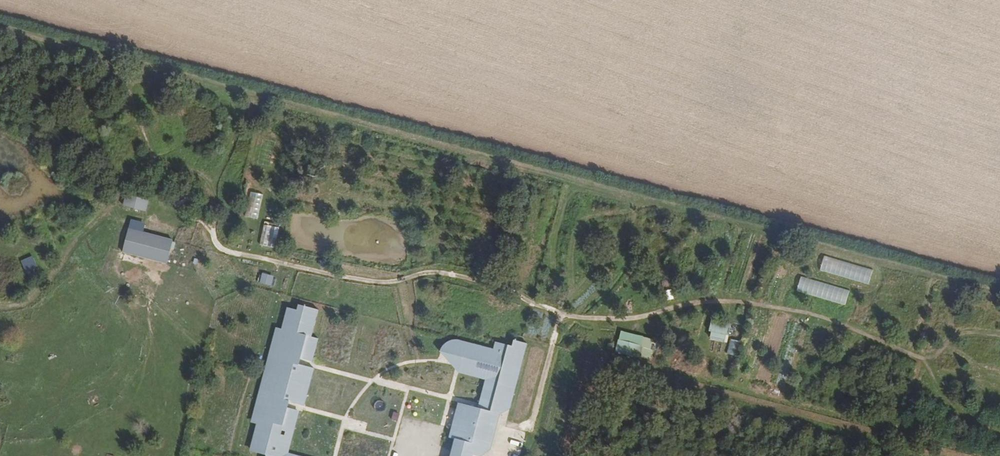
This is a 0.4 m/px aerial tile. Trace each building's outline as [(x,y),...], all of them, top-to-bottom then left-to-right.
[(149,197),(126,191),(122,205),(123,205),(146,211),(149,197)] [(263,194),(251,191),(245,216),(258,218),(263,194)] [(280,226),(264,223),(259,245),(275,249),(280,226)] [(122,250),(167,262),(174,238),(128,226),(122,250)] [(875,267),(824,255),(820,273),(871,285),(875,267)] [(275,276),(263,273),(260,283),(273,286),(275,276)] [(847,304),(851,289),(802,275),(798,290),(847,304)] [(288,451),(299,407),(300,402),(305,403),(315,366),(316,362),(310,361),(317,335),(311,333),(318,305),(297,300),(295,308),(285,305),(280,326),(274,325),(249,422),(256,424),(249,450),(266,454),(266,455),(306,455),(288,451)] [(732,324),(713,319),(709,336),(728,341),(732,324)] [(645,335),(621,329),(616,350),(640,356),(645,335)] [(481,455),(490,450),(500,415),(511,408),(529,340),(514,336),(511,344),(495,340),(493,347),(456,337),(446,340),(441,350),(448,358),(458,369),(460,371),(487,379),(479,406),(458,400),(449,434),(456,436),(450,455),(473,455),(474,453),(481,455)] [(742,341),(731,339),(727,355),(738,358),(742,341)]
